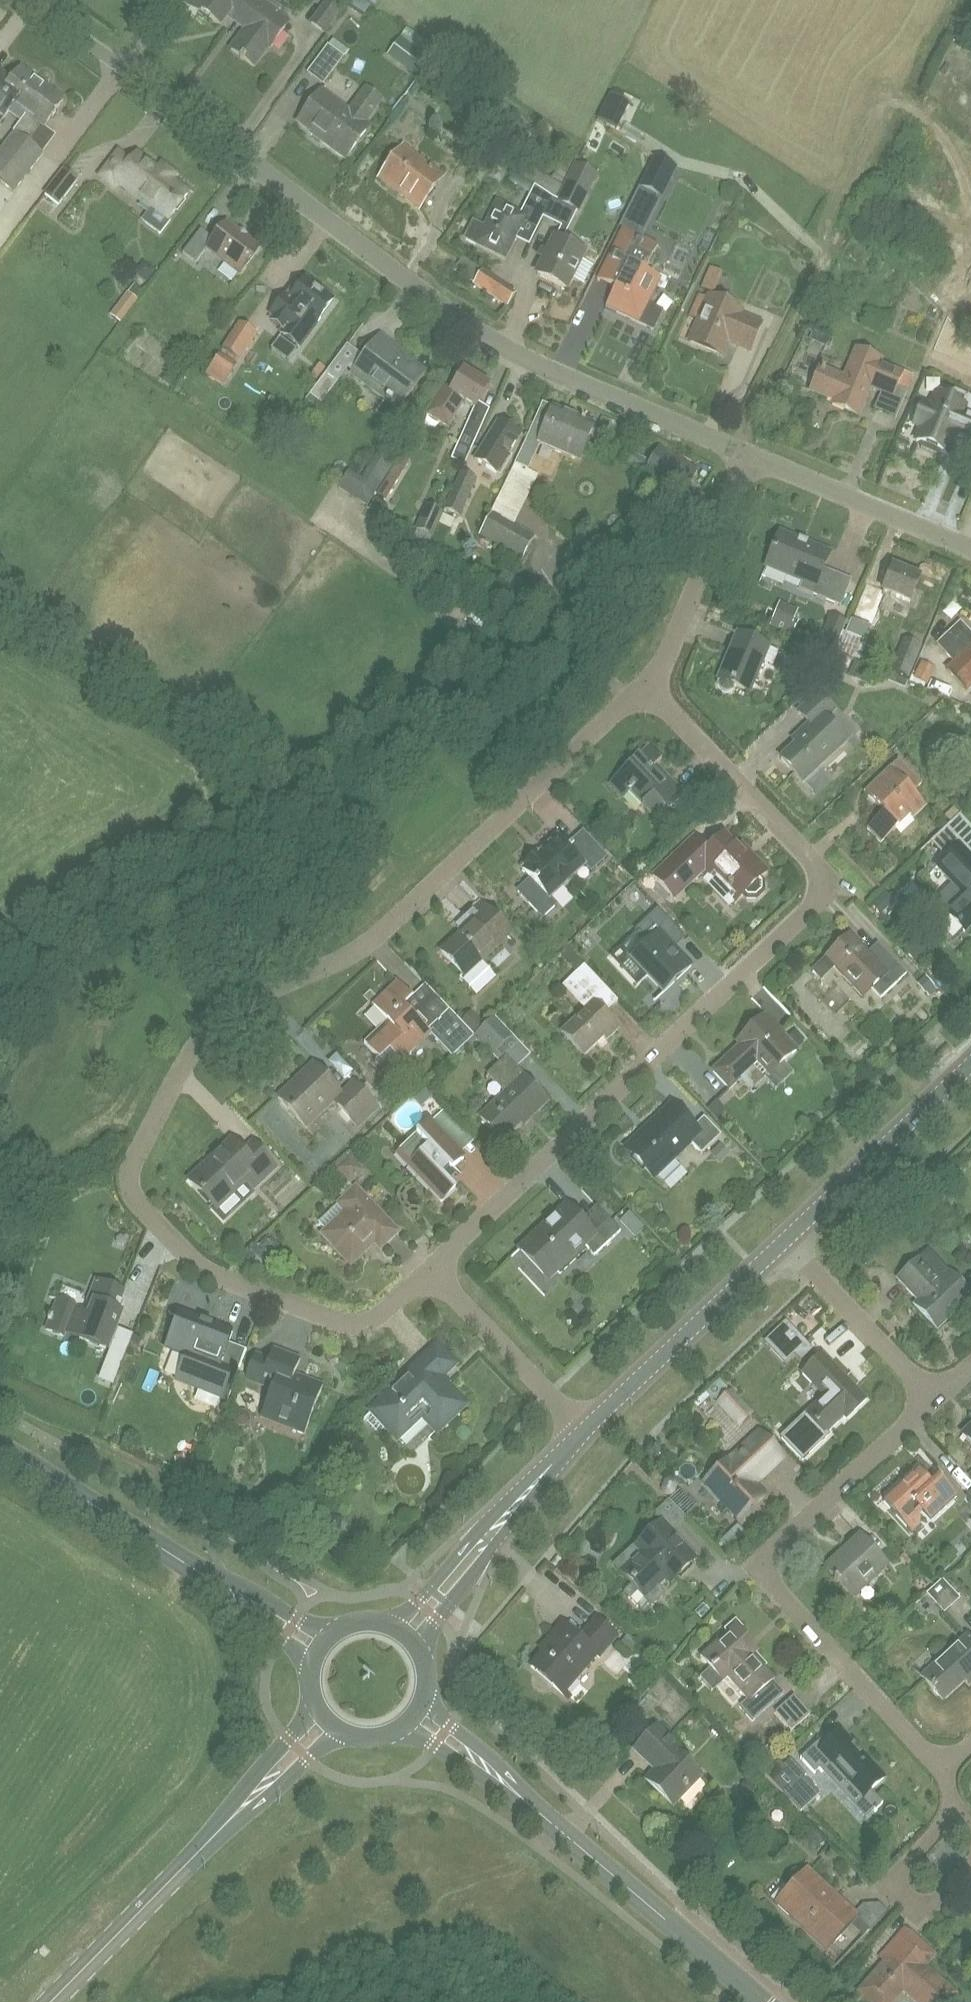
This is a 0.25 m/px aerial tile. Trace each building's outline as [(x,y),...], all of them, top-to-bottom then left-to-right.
[(238,24),(255,0),(181,0),(180,2),(198,15),(200,12),(219,27),(227,16),(238,24)] [(238,24),(246,30),(231,51),(253,67),(268,47),(270,48),(289,24),(277,15),(281,9),(269,0),(262,0),(260,3),(257,0),(255,0),(238,24)] [(311,24),(324,34),(346,4),(340,0),(328,0),(311,24)] [(418,65),(431,48),(406,28),(386,55),(404,69),(411,60),(418,65)] [(327,46),(306,74),(322,86),(344,58),(327,46)] [(14,105),(27,115),(13,133),(14,133),(0,152),(0,183),(14,193),(43,155),(28,144),(42,126),(44,127),(63,101),(21,70),(11,82),(23,91),(13,104),(14,105)] [(11,82),(0,74),(0,115),(4,118),(14,105),(13,104),(23,91),(11,82)] [(321,92),(300,121),(322,138),(320,141),(345,159),(369,128),(366,126),(384,103),(365,89),(348,112),(343,109),(321,92)] [(615,129),(629,103),(610,92),(595,118),(615,129)] [(385,143),(374,159),(384,166),(395,150),(385,143)] [(403,149),(380,179),(419,208),(442,178),(403,149)] [(170,221),(169,220),(187,195),(136,156),(131,164),(118,155),(102,177),(115,187),(118,182),(154,209),(144,223),(160,235),(170,221)] [(654,157),(640,185),(663,197),(677,169),(654,157)] [(578,166),(560,202),(578,211),(595,175),(578,166)] [(43,195),(59,207),(79,181),(63,169),(43,195)] [(533,187),(523,209),(543,218),(552,201),(553,198),(533,187)] [(485,227),(476,245),(505,260),(514,240),(525,218),(520,215),(496,204),(485,227)] [(201,231),(182,255),(195,265),(207,249),(240,275),(260,249),(226,224),(213,240),(201,231)] [(647,305),(660,279),(646,271),(658,247),(622,230),(597,281),(615,289),(606,308),(653,331),(662,312),(647,305)] [(593,267),(580,261),(583,253),(555,239),(537,275),(566,290),(571,279),(584,286),(593,267)] [(460,257),(453,271),(473,281),(480,267),(460,257)] [(709,267),(702,283),(712,288),(720,272),(709,267)] [(474,285),(507,306),(516,293),(482,271),(474,285)] [(305,281),(290,300),(284,296),(270,315),(273,317),(270,322),(283,332),(281,336),(299,349),(333,302),(305,281)] [(135,285),(110,317),(121,325),(138,302),(136,300),(143,291),(135,285)] [(709,298),(690,343),(722,357),(728,342),(749,351),(760,325),(739,316),(741,311),(709,298)] [(239,362),(257,334),(238,323),(221,350),(239,362)] [(425,375),(389,347),(390,345),(379,337),(351,374),(399,410),(425,375)] [(855,350),(843,378),(822,369),(812,393),(833,402),(832,406),(858,417),(870,389),(892,398),(902,374),(880,365),(882,361),(855,350)] [(237,365),(220,354),(211,366),(229,377),(237,365)] [(469,421),(481,426),(489,410),(478,403),(488,387),(487,386),(488,384),(487,381),(481,377),(478,377),(476,380),(463,372),(451,392),(443,387),(426,414),(448,428),(456,416),(455,415),(463,401),(475,408),(469,421)] [(317,410),(339,381),(327,373),(305,401),(317,410)] [(930,407),(923,404),(922,406),(914,425),(921,428),(916,441),(946,454),(952,439),(970,447),(970,397),(954,389),(949,400),(936,395),(930,407)] [(585,443),(586,443),(594,425),(554,408),(553,409),(542,404),(535,421),(585,443)] [(458,446),(470,451),(481,426),(469,421),(458,446)] [(578,462),(586,443),(585,443),(535,421),(515,465),(526,470),(538,445),(578,462)] [(512,457),(509,455),(520,436),(497,422),(479,452),(473,462),(500,477),(512,457)] [(682,497),(697,472),(659,448),(643,474),(682,497)] [(367,507),(394,464),(377,453),(361,479),(348,471),(337,488),(367,507)] [(409,461),(403,457),(400,456),(376,497),(385,502),(393,487),(409,461)] [(461,474),(445,510),(459,517),(476,480),(461,474)] [(444,513),(426,506),(415,530),(432,539),(444,513)] [(534,539),(493,514),(481,535),(522,560),(534,539)] [(798,590),(826,602),(837,575),(823,569),(829,554),(804,544),(799,542),(779,533),(766,567),(802,582),(798,590)] [(892,568),(883,592),(909,603),(919,579),(892,568)] [(837,575),(826,602),(839,607),(850,580),(837,575)] [(777,598),(768,622),(791,631),(799,608),(777,598)] [(953,598),(942,609),(951,617),(962,607),(953,598)] [(836,649),(849,619),(845,617),(831,611),(828,618),(822,633),(814,630),(811,639),(836,649)] [(849,619),(836,649),(846,653),(859,659),(874,623),(851,614),(849,619)] [(959,623),(937,645),(954,663),(947,670),(966,690),(970,685),(970,636),(959,623)] [(719,680),(720,680),(718,686),(721,692),(726,694),(733,692),(735,686),(750,693),(768,647),(738,635),(732,649),(719,680)] [(922,647),(902,639),(889,671),(909,679),(922,647)] [(913,678),(928,685),(935,670),(921,663),(913,678)] [(848,741),(828,720),(836,712),(819,694),(804,708),(798,714),(809,725),(801,732),(805,737),(781,760),(793,772),(803,783),(848,741)] [(622,800),(629,793),(655,821),(684,793),(680,788),(670,778),(658,765),(662,762),(648,747),(608,784),(622,800)] [(910,814),(913,818),(925,806),(912,792),(922,783),(898,759),(865,793),(875,804),(884,812),(867,829),(881,843),(886,838),(910,814)] [(959,815),(938,835),(947,844),(956,836),(970,851),(970,827),(959,815)] [(530,880),(517,892),(544,920),(558,907),(551,900),(585,867),(592,874),(609,859),(583,831),(567,846),(558,837),(539,855),(537,853),(522,866),(524,868),(522,871),(530,880)] [(761,879),(768,872),(753,857),(749,861),(743,854),(724,834),(708,849),(695,836),(653,877),(675,899),(702,873),(706,878),(714,870),(741,898),(744,895),(747,898),(757,899),(764,892),(764,882),(761,879)] [(937,865),(964,893),(946,910),(965,930),(970,924),(970,854),(960,843),(937,865)] [(476,903),(462,915),(472,926),(465,932),(444,951),(466,975),(507,937),(476,903)] [(679,933),(661,914),(657,910),(636,930),(649,944),(632,959),(663,992),(690,967),(668,944),(679,933)] [(862,995),(870,987),(880,998),(906,973),(884,950),(873,960),(851,935),(827,958),(862,995)] [(557,954),(576,974),(584,966),(565,946),(557,954)] [(586,967),(570,981),(590,1002),(605,987),(586,967)] [(374,1034),(364,1044),(379,1060),(375,1064),(385,1074),(399,1060),(402,1063),(411,1055),(408,1052),(428,1033),(404,1007),(412,998),(399,984),(374,1008),(388,1022),(389,1024),(376,1036),(374,1034)] [(425,986),(412,998),(404,1006),(428,1031),(449,1011),(425,986)] [(586,1009),(562,1032),(585,1056),(604,1038),(607,1041),(617,1031),(602,1015),(592,1004),(586,1009)] [(472,1035),(486,1022),(471,1007),(458,1020),(472,1035)] [(431,1036),(430,1036),(450,1057),(472,1037),(452,1016),(431,1036)] [(486,1022),(472,1035),(490,1054),(511,1035),(492,1016),(486,1022)] [(729,1089),(757,1063),(769,1076),(797,1050),(778,1030),(765,1016),(737,1043),(739,1045),(712,1071),(729,1089)] [(507,1058),(516,1067),(529,1055),(511,1035),(490,1054),(500,1065),(507,1058)] [(947,1046),(935,1058),(940,1063),(953,1051),(947,1046)] [(507,1058),(500,1065),(492,1072),(510,1091),(481,1118),(502,1140),(531,1113),(534,1115),(548,1102),(516,1067),(507,1058)] [(301,1080),(280,1101),(304,1126),(323,1109),(324,1111),(333,1102),(342,1111),(350,1120),(357,1127),(377,1108),(357,1087),(345,1098),(342,1095),(313,1065),(299,1078),(301,1080)] [(690,1143),(701,1154),(721,1135),(705,1117),(694,1127),(673,1105),(649,1127),(653,1131),(645,1138),(631,1151),(655,1177),(690,1143)] [(428,1148),(408,1167),(442,1202),(455,1189),(449,1182),(442,1176),(448,1170),(450,1172),(451,1172),(464,1159),(459,1154),(442,1136),(456,1123),(445,1112),(431,1125),(430,1123),(416,1136),(428,1148)] [(245,1182),(252,1189),(276,1167),(254,1143),(244,1152),(238,1145),(210,1171),(206,1167),(189,1182),(215,1209),(245,1182)] [(349,1187),(364,1173),(350,1157),(334,1172),(349,1187)] [(375,1242),(380,1249),(398,1233),(356,1189),(341,1203),(349,1212),(324,1235),(351,1264),(375,1242)] [(585,1228),(565,1206),(517,1252),(546,1283),(586,1245),(595,1255),(621,1231),(611,1220),(603,1211),(585,1228)] [(631,1208),(619,1219),(635,1235),(646,1224),(631,1208)] [(907,1290),(917,1301),(913,1305),(916,1308),(918,1309),(920,1312),(937,1330),(970,1297),(948,1274),(939,1282),(918,1260),(897,1280),(907,1290)] [(121,1312),(118,1311),(125,1292),(97,1281),(90,1301),(95,1303),(89,1318),(74,1313),(76,1308),(58,1301),(47,1331),(64,1337),(65,1334),(106,1350),(114,1329),(121,1312)] [(786,1314),(761,1337),(785,1362),(795,1353),(801,1359),(816,1346),(786,1314)] [(179,1318),(169,1346),(189,1353),(182,1371),(178,1382),(192,1387),(200,1390),(221,1398),(230,1372),(217,1367),(227,1342),(229,1336),(221,1333),(222,1330),(198,1321),(197,1324),(179,1318)] [(116,1379),(133,1336),(118,1331),(102,1373),(116,1379)] [(250,1345),(232,1338),(221,1367),(240,1374),(250,1345)] [(446,1387),(440,1381),(456,1366),(437,1346),(419,1363),(389,1392),(392,1395),(374,1412),(398,1438),(423,1415),(438,1431),(464,1406),(446,1387)] [(262,1380),(274,1384),(264,1411),(278,1416),(276,1421),(306,1432),(322,1389),(294,1379),(301,1360),(273,1349),(270,1359),(255,1353),(244,1382),(259,1387),(262,1380)] [(806,1414),(780,1439),(802,1461),(829,1435),(827,1433),(844,1417),(845,1419),(866,1399),(854,1387),(846,1377),(823,1353),(802,1373),(824,1397),(806,1414)] [(720,1380),(705,1394),(738,1430),(754,1415),(720,1380)] [(400,1440),(409,1450),(430,1431),(421,1421),(400,1440)] [(963,1436),(970,1445),(970,1429),(963,1436)] [(728,1460),(706,1481),(740,1518),(763,1496),(752,1484),(781,1457),(760,1434),(730,1462),(728,1460)] [(919,1472),(884,1503),(897,1517),(913,1503),(922,1513),(931,1523),(957,1499),(945,1485),(939,1478),(931,1485),(919,1472)] [(654,1515),(661,1522),(614,1566),(631,1584),(622,1593),(643,1615),(661,1597),(661,1592),(656,1587),(668,1575),(673,1581),(694,1561),(669,1534),(685,1519),(669,1501),(654,1515)] [(840,1555),(825,1568),(855,1601),(890,1568),(862,1538),(851,1549),(848,1551),(842,1557),(840,1555)] [(945,1614),(960,1599),(942,1580),(936,1585),(927,1594),(945,1614)] [(596,1655),(599,1658),(617,1638),(596,1619),(579,1639),(562,1624),(549,1640),(551,1642),(531,1666),(562,1693),(596,1655)] [(726,1635),(701,1657),(712,1670),(713,1671),(717,1668),(726,1679),(728,1678),(749,1701),(743,1706),(741,1708),(752,1720),(759,1715),(782,1694),(772,1683),(774,1680),(763,1668),(765,1666),(755,1654),(757,1652),(747,1640),(742,1634),(743,1632),(744,1632),(735,1621),(723,1632),(726,1635)] [(942,1701),(965,1681),(969,1685),(970,1683),(970,1641),(968,1637),(922,1679),(942,1701)] [(811,1713),(794,1693),(772,1713),(790,1733),(811,1713)] [(690,1764),(681,1755),(683,1753),(656,1728),(635,1750),(657,1771),(649,1780),(673,1804),(698,1777),(687,1767),(690,1764)] [(851,1747),(853,1745),(845,1736),(840,1732),(832,1740),(827,1734),(800,1759),(814,1774),(819,1769),(822,1773),(824,1771),(856,1805),(862,1799),(884,1779),(860,1753),(858,1754),(851,1747)] [(775,1785),(794,1806),(814,1788),(804,1778),(806,1777),(791,1760),(783,1767),(779,1762),(765,1775),(775,1785)] [(808,1873),(779,1904),(826,1948),(848,1924),(863,1938),(869,1931),(868,1930),(852,1915),(808,1873)] [(855,1918),(868,1930),(887,1910),(879,1902),(863,1903),(852,1914),(855,1918)] [(903,1990),(916,2001),(947,2001),(953,1995),(921,1968),(924,1964),(925,1958),(918,1952),(921,1948),(917,1945),(903,1933),(881,1959),(887,1965),(868,1986),(886,2001),(893,2001),(903,1990)]
